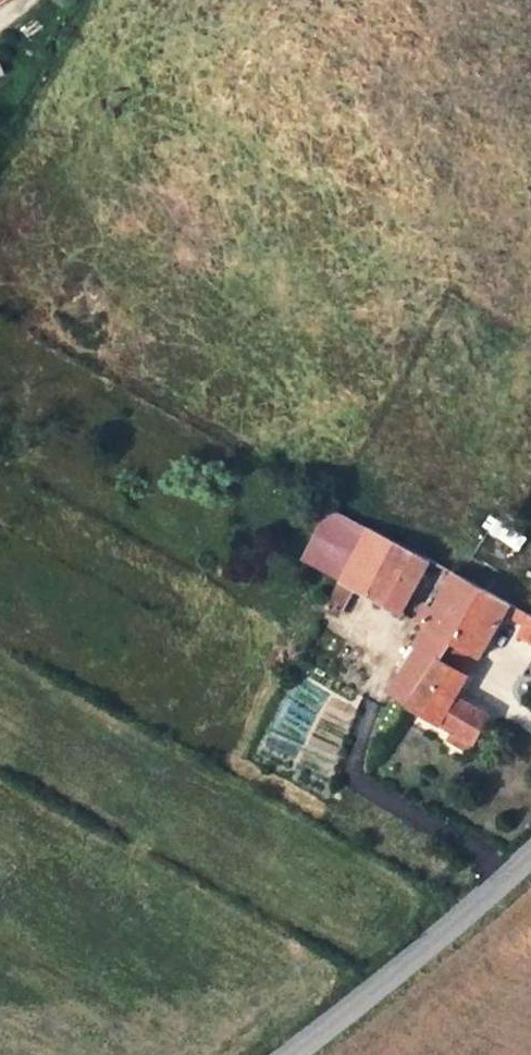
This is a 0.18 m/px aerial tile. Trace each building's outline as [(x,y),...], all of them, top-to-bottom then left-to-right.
[(370,524),(329,602),(343,611),(356,587),(403,614),(431,558),(370,524)] [(393,670),(402,674),(420,645),(427,627),(455,571),(453,569),(429,609),(422,606),(413,623),(417,629),(393,670)] [(392,690),(411,701),(437,659),(442,657),(453,640),(485,588),(455,571),(427,627),(420,645),(402,674),(392,690)] [(453,640),(480,657),(502,616),(511,602),(485,588),(453,640)] [(511,602),(502,616),(522,626),(530,612),(511,602)] [(530,612),(522,626),(517,634),(530,642),(530,613),(530,612)] [(453,640),(442,657),(470,674),(480,657),(453,640)] [(437,659),(411,701),(454,727),(470,736),(475,739),(490,714),(458,694),(470,674),(442,657),(437,659)] [(463,746),(470,736),(454,727),(448,737),(463,746)]
